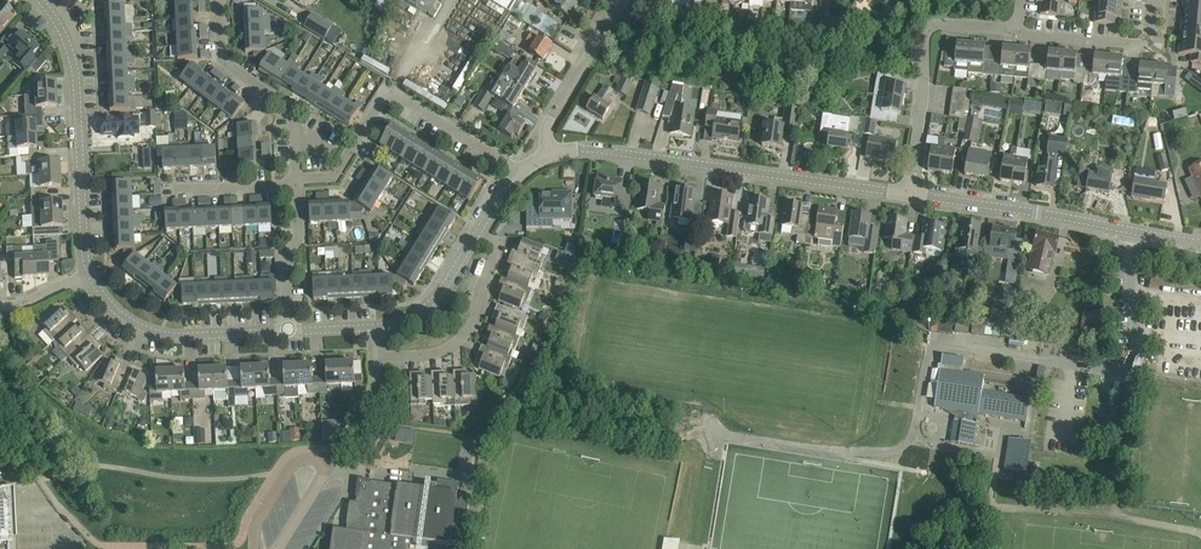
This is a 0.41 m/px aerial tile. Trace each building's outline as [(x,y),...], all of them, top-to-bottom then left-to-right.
[(106,18),(125,18),(125,5),(116,5),(116,1),(114,0),(107,0),(103,4),(105,6),(106,18)] [(383,11),(389,0),(377,0),(374,7),(383,11)] [(429,14),(438,0),(406,0),(429,14)] [(490,1),(487,6),(502,15),(506,10),(510,13),(518,0),(488,0),(490,1)] [(578,0),(543,0),(543,1),(570,18),(580,1),(578,0)] [(791,2),(790,10),(801,11),(811,11),(812,0),(791,0),(791,2)] [(1037,2),(1041,2),(1040,14),(1060,16),(1061,0),(1037,0),(1037,2)] [(1200,16),(1200,0),(1196,0),(1196,2),(1183,1),(1182,8),(1186,9),(1186,15),(1200,16)] [(511,13),(518,18),(526,5),(518,1),(511,13)] [(1122,4),(1101,2),(1100,10),(1096,10),(1095,23),(1115,24),(1116,17),(1120,18),(1122,4)] [(15,16),(1,3),(0,3),(0,33),(15,16)] [(193,6),(177,6),(177,20),(193,19),(193,6)] [(885,6),(876,19),(882,23),(891,10),(885,6)] [(244,12),(244,25),(270,24),(270,17),(264,18),(263,11),(244,12)] [(333,26),(312,13),(304,27),(325,40),(333,26)] [(1181,27),(1200,29),(1200,16),(1186,15),(1185,20),(1181,20),(1181,27)] [(521,22),(514,17),(510,22),(518,27),(521,22)] [(125,18),(106,18),(106,32),(132,31),(132,25),(125,25),(125,18)] [(194,31),(193,19),(177,20),(178,33),(196,32),(196,31),(194,31)] [(244,25),(245,39),(265,38),(265,31),(270,30),(270,24),(244,25)] [(820,25),(812,24),(812,33),(819,33),(820,25)] [(1183,41),(1200,42),(1200,29),(1181,27),(1180,35),(1184,35),(1183,41)] [(503,40),(505,42),(509,34),(502,30),(498,37),(497,37),(495,39),(501,43),(503,40)] [(26,73),(31,67),(36,61),(31,56),(39,47),(21,31),(8,45),(18,53),(12,60),(26,73)] [(106,32),(107,46),(126,45),(126,38),(132,38),(132,31),(106,32)] [(196,32),(178,33),(178,46),(197,45),(196,32)] [(311,35),(305,32),(301,39),(307,43),(311,35)] [(539,38),(531,33),(526,41),(534,45),(529,53),(542,61),(552,45),(542,38),(540,37),(539,38)] [(253,52),(254,57),(266,51),(265,38),(245,39),(246,52),(253,52)] [(1183,41),(1183,47),(1179,46),(1178,54),(1191,55),(1191,62),(1200,63),(1200,42),(1183,41)] [(954,71),(968,72),(971,44),(956,43),(956,53),(942,52),(940,66),(955,67),(954,71)] [(107,46),(107,58),(134,57),(137,57),(137,50),(136,50),(136,44),(126,45),(107,46)] [(328,44),(325,49),(330,52),(333,47),(328,44)] [(503,44),(498,53),(508,59),(514,50),(503,44)] [(968,72),(968,73),(991,76),(993,61),(984,60),(985,46),(971,44),(968,72)] [(197,58),(197,45),(178,46),(178,60),(183,59),(197,58)] [(991,76),(1014,78),(1017,48),(1002,47),(1001,62),(993,61),(991,76)] [(1017,48),(1014,78),(1037,80),(1038,65),(1030,64),(1031,50),(1017,48)] [(259,70),(270,77),(281,61),(266,51),(254,57),(264,63),(259,70)] [(1047,71),(1061,72),(1062,53),(1048,51),(1047,66),(1038,65),(1037,80),(1046,80),(1047,71)] [(296,63),(300,56),(295,53),(290,59),(295,62),(296,63)] [(1074,83),(1083,84),(1084,69),(1075,68),(1077,54),(1062,53),(1061,72),(1060,78),(1074,79),(1074,83)] [(1084,69),(1083,84),(1093,85),(1099,76),(1107,76),(1108,57),(1094,55),(1093,70),(1084,69)] [(41,56),(36,61),(31,67),(37,72),(47,61),(41,56)] [(107,58),(108,71),(128,70),(128,65),(128,64),(134,63),(134,57),(107,58)] [(1119,92),(1128,93),(1130,73),(1121,73),(1123,58),(1108,57),(1107,76),(1121,77),(1119,92)] [(512,83),(524,90),(536,71),(523,64),(514,58),(503,77),(513,82),(512,83)] [(281,61),(270,77),(281,84),(295,62),(290,59),(287,65),(281,61)] [(281,84),(293,91),(303,75),(298,72),(301,66),(295,62),(281,84)] [(180,80),(191,88),(203,72),(192,64),(184,75),(179,71),(176,76),(180,79),(180,80)] [(1137,90),(1151,91),(1152,91),(1154,66),(1139,64),(1139,74),(1130,73),(1128,93),(1137,93),(1137,90)] [(1152,91),(1151,91),(1151,97),(1159,96),(1164,97),(1165,96),(1174,97),(1175,82),(1177,68),(1168,67),(1154,66),(1152,91)] [(216,78),(220,72),(214,68),(210,74),(216,78)] [(108,71),(109,84),(134,83),(134,80),(134,77),(135,77),(135,70),(128,70),(108,71)] [(204,73),(203,72),(191,88),(201,96),(212,82),(202,75),(204,73)] [(225,76),(220,72),(216,78),(221,81),(225,76)] [(878,73),(875,95),(903,100),(906,86),(895,84),(896,76),(878,73)] [(304,98),(317,76),(313,74),(309,79),(303,75),(293,91),(304,98)] [(304,98),(315,105),(325,89),(321,86),(324,81),(323,80),(318,77),(317,76),(304,98)] [(513,109),(524,90),(512,83),(512,84),(502,78),(495,90),(492,95),(501,101),(501,102),(502,102),(508,106),(513,109)] [(633,83),(622,78),(616,91),(627,96),(633,83)] [(647,80),(637,110),(650,115),(661,83),(647,80)] [(34,82),(34,95),(56,94),(55,81),(34,82)] [(212,104),(223,90),(212,82),(201,96),(212,104)] [(315,105),(326,112),(340,90),(339,90),(343,85),(338,82),(331,92),(325,89),(315,105)] [(134,90),(134,83),(109,84),(109,96),(129,95),(128,90),(134,90)] [(236,93),(240,88),(235,84),(231,90),(236,93)] [(1001,85),(991,84),(991,92),(1000,93),(1001,85)] [(684,87),(672,85),(662,116),(673,119),(671,134),(690,136),(694,109),(681,107),(683,97),(682,97),(684,87)] [(614,91),(605,86),(597,99),(595,97),(587,110),(603,119),(610,107),(606,104),(611,95),(614,91)] [(953,88),(952,95),(968,97),(969,90),(953,88)] [(232,98),(223,90),(212,104),(222,111),(223,111),(234,96),(232,98)] [(326,112),(338,119),(348,103),(343,99),(346,94),(340,90),(326,112)] [(484,112),(493,97),(483,90),(473,106),(484,112)] [(56,107),(56,94),(34,95),(27,96),(27,109),(27,115),(27,116),(42,115),(41,108),(56,107)] [(129,103),(129,95),(109,96),(110,111),(136,110),(135,103),(129,103)] [(901,115),(903,100),(875,95),(870,118),(884,121),(886,112),(901,115)] [(952,95),(951,102),(970,105),(971,98),(968,97),(952,95)] [(234,96),(223,111),(222,111),(218,117),(223,120),(227,114),(233,119),(238,119),(244,119),(243,112),(241,110),(245,105),(234,96)] [(460,96),(455,104),(461,107),(466,99),(460,96)] [(984,100),(973,98),(971,107),(983,109),(984,100)] [(1060,115),(1062,102),(1046,100),(1044,113),(1060,115)] [(353,106),(348,103),(338,119),(349,126),(362,104),(357,101),(353,106)] [(518,112),(513,109),(508,106),(502,102),(499,106),(506,110),(498,123),(502,126),(500,130),(512,138),(514,134),(518,136),(526,124),(514,117),(515,114),(516,115),(518,112)] [(950,110),(966,112),(969,112),(970,105),(951,102),(950,110)] [(1065,105),(1064,115),(1072,116),(1073,106),(1065,105)] [(800,109),(790,108),(787,129),(797,131),(800,109)] [(718,111),(708,110),(706,128),(714,129),(713,138),(738,142),(741,124),(716,120),(718,111)] [(965,119),(966,112),(950,110),(949,117),(965,119)] [(1099,110),(1090,119),(1096,125),(1105,116),(1099,110)] [(184,120),(184,111),(174,111),(175,121),(184,120)] [(146,113),(147,128),(157,127),(156,112),(146,113)] [(940,115),(931,114),(930,122),(939,123),(940,115)] [(6,126),(7,137),(35,136),(35,127),(42,127),(42,115),(27,116),(27,115),(15,116),(15,123),(8,123),(6,126)] [(832,120),(823,119),(821,132),(831,133),(830,134),(830,133),(828,148),(846,150),(849,132),(857,133),(859,118),(850,117),(850,119),(833,116),(832,120)] [(139,118),(102,120),(103,135),(118,135),(118,138),(134,138),(134,134),(139,134),(139,118)] [(765,124),(762,145),(781,148),(783,133),(784,127),(782,126),(783,120),(774,118),(773,125),(765,124)] [(975,143),(980,120),(968,118),(964,140),(975,143)] [(238,140),(255,139),(258,139),(257,125),(244,125),(244,119),(238,119),(238,140)] [(876,122),(866,121),(864,134),(870,136),(866,158),(883,160),(883,159),(893,160),(896,142),(874,139),(876,122)] [(62,122),(54,129),(58,133),(66,126),(62,122)] [(391,153),(403,133),(392,126),(380,146),(391,153)] [(415,140),(403,133),(391,153),(402,159),(415,140)] [(1135,137),(1132,134),(1128,134),(1126,137),(1126,141),(1129,144),(1133,144),(1135,141),(1135,137)] [(9,157),(22,156),(44,155),(43,143),(36,143),(35,136),(7,137),(7,150),(9,150),(9,157)] [(940,172),(943,147),(945,137),(939,137),(938,146),(931,145),(928,170),(940,172)] [(1067,140),(1050,137),(1047,153),(1049,153),(1048,161),(1040,160),(1036,186),(1053,188),(1057,163),(1056,163),(1057,155),(1065,156),(1067,140)] [(256,152),(255,139),(238,140),(239,153),(256,152)] [(402,159),(414,166),(426,147),(415,140),(402,159)] [(190,168),(203,168),(202,141),(196,142),(196,148),(189,148),(190,168)] [(208,141),(202,141),(203,168),(217,167),(216,147),(208,147),(208,141)] [(1016,157),(1012,183),(1024,184),(1028,159),(1034,160),(1036,142),(1028,141),(1025,159),(1016,157)] [(177,169),(190,168),(189,148),(183,149),(183,142),(175,143),(177,169)] [(163,169),(177,169),(175,143),(170,143),(170,150),(162,150),(163,169)] [(437,154),(426,147),(414,166),(425,173),(437,154)] [(943,147),(940,172),(952,174),(956,149),(943,147)] [(1012,183),(1016,157),(1017,148),(1011,147),(1010,157),(1004,156),(1000,181),(1012,183)] [(992,153),(969,150),(965,175),(987,179),(992,153)] [(1156,153),(1161,171),(1170,169),(1166,151),(1156,153)] [(256,152),(239,153),(239,166),(257,165),(256,152)] [(425,173),(436,180),(448,161),(437,154),(425,173)] [(30,175),(30,176),(37,176),(60,174),(59,161),(44,162),(44,155),(22,156),(22,163),(26,163),(26,175),(30,175)] [(459,168),(448,161),(436,180),(447,187),(459,168)] [(1188,169),(1200,199),(1200,163),(1188,169)] [(1089,174),(1086,189),(1109,193),(1114,169),(1096,165),(1094,175),(1089,174)] [(369,179),(385,190),(392,178),(376,168),(369,179)] [(447,187),(458,194),(471,174),(459,168),(447,187)] [(363,169),(360,174),(366,177),(369,172),(363,169)] [(1072,172),(1064,170),(1062,179),(1070,181),(1072,172)] [(598,173),(594,197),(615,200),(614,208),(628,210),(630,191),(622,190),(623,180),(598,177),(598,173)] [(60,174),(37,176),(38,188),(30,189),(30,190),(31,195),(31,196),(46,195),(45,188),(60,187),(60,174)] [(362,183),(366,177),(360,174),(356,180),(362,183)] [(482,181),(471,174),(458,194),(470,201),(482,181)] [(1153,180),(1135,178),(1132,197),(1143,199),(1144,197),(1164,200),(1166,184),(1152,182),(1153,180)] [(369,179),(362,191),(378,201),(385,190),(369,179)] [(112,183),(113,197),(132,196),(132,182),(112,183)] [(645,183),(641,183),(637,209),(649,211),(648,220),(657,221),(656,226),(662,227),(666,205),(656,204),(659,186),(648,184),(648,185),(645,185),(645,183)] [(696,191),(675,188),(671,218),(692,221),(696,191)] [(378,201),(362,191),(354,202),(362,213),(364,208),(371,212),(378,201)] [(559,195),(540,195),(540,201),(540,206),(540,216),(540,219),(552,219),(571,219),(572,192),(559,192),(559,195)] [(733,196),(719,194),(718,202),(711,201),(708,225),(718,227),(719,222),(729,224),(727,237),(737,238),(740,213),(731,212),(733,196)] [(40,215),(62,214),(61,201),(46,202),(46,195),(31,196),(32,215),(40,215)] [(132,196),(113,197),(113,210),(133,209),(132,196)] [(161,197),(149,197),(150,207),(161,207),(161,197)] [(770,201),(750,198),(745,231),(747,234),(753,234),(755,233),(773,236),(775,218),(767,217),(770,201)] [(354,202),(339,203),(340,223),(350,222),(350,214),(362,213),(354,202)] [(310,224),(325,223),(324,203),(309,204),(310,224)] [(339,203),(324,203),(325,223),(340,223),(339,203)] [(803,206),(786,203),(783,225),(782,233),(792,235),(798,236),(796,243),(806,244),(809,220),(801,219),(803,206)] [(436,214),(433,220),(449,230),(456,218),(434,205),(431,210),(436,214)] [(272,233),(271,226),(272,225),(271,206),(263,206),(258,207),(259,226),(259,233),(272,233)] [(259,226),(258,207),(257,207),(257,209),(245,209),(245,227),(259,226)] [(841,247),(846,212),(819,208),(816,235),(815,238),(818,239),(817,244),(832,246),(841,247)] [(113,210),(114,223),(140,222),(140,215),(133,216),(133,209),(113,210)] [(245,209),(231,210),(232,227),(245,227),(245,209)] [(180,230),(179,210),(165,211),(166,230),(180,230)] [(180,210),(179,210),(180,230),(193,229),(192,212),(180,213),(180,210)] [(219,228),(232,227),(231,210),(218,211),(219,228)] [(193,229),(206,229),(205,211),(192,212),(193,229)] [(218,211),(205,211),(206,229),(219,228),(218,211)] [(871,216),(853,213),(849,238),(850,238),(849,246),(864,248),(864,253),(875,254),(879,229),(869,228),(871,216)] [(40,215),(32,215),(33,236),(48,235),(47,228),(62,227),(62,214),(40,215)] [(907,221),(888,218),(885,239),(893,240),(892,249),(911,252),(913,236),(905,235),(907,221)] [(449,230),(433,220),(429,225),(424,222),(420,228),(442,241),(449,230)] [(114,223),(115,236),(134,235),(134,229),(140,228),(140,222),(114,223)] [(943,251),(947,226),(925,223),(923,231),(926,231),(925,237),(916,236),(914,252),(925,254),(927,256),(939,258),(941,256),(942,251),(943,251)] [(980,226),(963,223),(961,239),(958,239),(957,249),(970,251),(968,267),(981,268),(984,248),(977,247),(980,226)] [(699,225),(691,224),(689,240),(697,241),(699,225)] [(1019,259),(1022,239),(1015,238),(1016,231),(992,227),(990,246),(985,245),(984,250),(987,254),(997,255),(997,257),(1006,259),(1007,256),(1019,259)] [(442,241),(420,228),(417,233),(423,236),(419,242),(435,252),(442,241)] [(381,235),(369,234),(370,242),(377,242),(381,235)] [(1030,270),(1048,274),(1054,252),(1055,252),(1058,239),(1037,234),(1034,247),(1035,247),(1030,270)] [(134,235),(115,236),(115,250),(124,249),(124,262),(135,254),(134,235)] [(390,240),(385,237),(381,244),(386,246),(390,240)] [(410,244),(406,250),(428,263),(435,252),(419,242),(413,238),(409,244),(410,244)] [(510,258),(540,270),(545,257),(541,255),(544,248),(524,240),(521,247),(515,245),(510,258)] [(34,256),(35,277),(48,277),(47,262),(58,261),(57,241),(46,242),(47,247),(34,248),(34,256)] [(567,245),(564,254),(573,257),(576,248),(567,245)] [(648,247),(646,256),(655,258),(657,249),(648,247)] [(35,277),(34,256),(21,256),(21,248),(14,248),(15,278),(35,277)] [(275,258),(275,250),(259,251),(260,259),(275,258)] [(421,275),(428,263),(406,250),(403,255),(408,259),(404,265),(421,275)] [(255,251),(247,252),(248,263),(256,262),(255,251)] [(123,269),(133,277),(146,262),(135,254),(124,262),(127,264),(123,269)] [(144,285),(160,264),(163,261),(158,258),(152,266),(146,262),(133,277),(144,285)] [(510,273),(507,280),(528,289),(528,288),(531,281),(535,283),(540,270),(510,258),(504,271),(510,273)] [(73,265),(73,262),(63,263),(64,272),(65,273),(69,271),(71,268),(73,265)] [(166,269),(160,264),(144,285),(155,294),(167,278),(162,274),(166,269)] [(732,275),(759,279),(764,279),(765,268),(734,264),(733,274),(732,275)] [(404,265),(398,275),(405,286),(407,282),(414,286),(421,275),(404,265)] [(354,297),(367,297),(366,271),(352,272),(352,278),(353,278),(354,297)] [(367,297),(380,296),(379,276),(372,277),(372,271),(366,271),(367,297)] [(340,298),(339,272),(333,272),(326,273),(327,299),(340,298)] [(353,278),(352,278),(346,278),(346,272),(339,272),(340,298),(354,297),(353,278)] [(314,299),(327,299),(326,273),(313,274),(314,299)] [(268,282),(261,282),(262,302),(275,301),(274,275),(268,276),(268,282)] [(393,287),(405,286),(398,275),(379,276),(380,296),(393,296),(393,287)] [(810,276),(808,284),(818,287),(820,278),(810,276)] [(236,303),(249,302),(248,277),(235,278),(235,283),(236,303)] [(249,302),(262,302),(261,282),(254,283),(254,277),(248,277),(249,302)] [(167,278),(155,294),(165,302),(170,296),(172,297),(177,286),(167,278)] [(208,285),(209,304),(223,304),(221,278),(216,278),(215,278),(215,284),(208,285)] [(228,278),(221,278),(223,304),(236,303),(235,283),(229,284),(229,278),(228,278)] [(532,290),(528,288),(528,289),(507,280),(502,278),(497,291),(502,293),(499,301),(520,309),(523,302),(527,303),(532,290)] [(558,278),(555,286),(562,289),(565,280),(558,278)] [(183,306),(196,305),(195,285),(196,285),(196,279),(181,279),(180,279),(177,286),(172,297),(182,297),(183,306)] [(195,285),(196,305),(209,304),(208,285),(202,285),(202,279),(196,279),(196,285),(195,285)] [(836,281),(835,289),(847,291),(849,283),(836,281)] [(914,306),(914,307),(929,310),(929,309),(931,301),(915,298),(914,306)] [(933,309),(944,311),(946,304),(934,302),(933,309)] [(997,304),(997,317),(1011,318),(1011,304),(997,304)] [(496,328),(520,338),(524,337),(525,333),(523,330),(528,317),(498,305),(492,318),(499,321),(496,328)] [(961,305),(960,313),(973,315),(974,306),(961,305)] [(53,342),(56,339),(73,324),(77,320),(68,309),(63,313),(58,307),(41,323),(46,329),(43,331),(53,342)] [(955,313),(943,312),(941,311),(938,329),(940,329),(952,331),(955,313)] [(545,312),(538,318),(543,324),(550,318),(545,312)] [(30,317),(23,324),(29,329),(36,323),(30,317)] [(957,318),(955,330),(969,332),(970,319),(957,318)] [(992,334),(994,322),(973,319),(972,332),(993,335),(992,334)] [(994,322),(992,334),(1000,335),(1001,322),(994,321),(994,322)] [(1003,323),(1001,337),(1008,338),(1010,324),(1003,323)] [(58,348),(68,358),(92,336),(82,325),(78,329),(73,324),(56,339),(61,345),(58,348)] [(491,341),(488,348),(508,356),(511,349),(515,351),(520,338),(496,328),(490,325),(484,339),(491,341)] [(92,336),(68,358),(77,368),(80,365),(86,371),(102,356),(97,350),(101,346),(92,336)] [(1024,340),(1010,338),(1009,345),(1023,347),(1024,340)] [(532,350),(537,353),(540,346),(534,344),(532,350)] [(512,358),(508,356),(488,348),(482,346),(476,359),(482,361),(479,369),(500,377),(503,369),(507,371),(512,358)] [(942,356),(939,377),(934,407),(945,409),(951,399),(958,400),(957,407),(956,407),(956,410),(956,411),(955,420),(951,443),(973,446),(977,423),(978,424),(978,422),(977,422),(978,414),(1027,421),(1030,399),(982,391),(984,377),(963,374),(965,359),(942,356)] [(116,394),(129,363),(116,358),(114,363),(107,360),(98,381),(105,384),(104,388),(116,394)] [(527,379),(532,366),(514,359),(513,363),(522,367),(527,379)] [(340,363),(341,385),(355,385),(355,391),(362,391),(362,376),(355,376),(354,362),(340,363)] [(129,363),(116,394),(129,399),(131,395),(138,398),(138,401),(143,403),(144,402),(148,393),(142,390),(147,377),(140,374),(142,369),(129,363)] [(319,378),(320,393),(327,393),(327,386),(341,385),(340,363),(326,363),(326,377),(319,378)] [(308,393),(320,393),(319,378),(312,378),(312,364),(297,365),(298,387),(307,387),(308,393)] [(284,379),(277,380),(278,395),(285,395),(285,398),(299,397),(298,387),(297,365),(283,365),(284,379)] [(265,395),(278,395),(277,380),(270,380),(269,366),(255,367),(256,389),(265,389),(265,395)] [(242,381),(235,382),(236,407),(235,397),(248,396),(248,390),(256,389),(255,367),(241,367),(242,381)] [(227,368),(213,369),(214,401),(228,400),(228,408),(236,407),(235,382),(227,382),(227,368)] [(199,383),(192,384),(193,399),(205,398),(205,392),(213,391),(214,401),(213,369),(198,369),(199,383)] [(184,370),(170,371),(171,393),(180,393),(180,399),(193,399),(192,384),(185,384),(184,370)] [(453,371),(453,377),(454,376),(455,406),(469,406),(469,399),(477,398),(476,375),(468,376),(468,370),(453,371)] [(162,394),(171,393),(170,371),(156,371),(157,385),(150,386),(150,401),(163,400),(162,394)] [(431,372),(432,378),(433,400),(433,404),(447,404),(447,407),(455,406),(454,376),(453,377),(446,377),(446,371),(431,372)] [(425,401),(433,400),(432,378),(424,378),(424,372),(410,373),(411,406),(425,405),(425,401)] [(73,383),(67,387),(74,396),(81,391),(73,383)] [(74,410),(89,417),(92,410),(77,403),(74,410)] [(111,417),(108,418),(105,424),(107,427),(110,428),(113,427),(115,421),(114,418),(111,417)] [(140,418),(138,425),(145,428),(147,421),(140,418)] [(185,418),(185,426),(193,426),(193,418),(185,418)] [(216,421),(216,429),(224,429),(224,421),(216,421)] [(205,443),(204,429),(196,429),(197,444),(205,443)] [(300,429),(290,429),(291,441),(301,441),(300,429)] [(417,432),(408,430),(406,443),(415,444),(417,432)] [(278,432),(268,433),(269,443),(279,442),(278,432)] [(1003,470),(1027,474),(1031,443),(1008,439),(1003,470)] [(410,547),(416,548),(415,548),(421,548),(427,548),(428,543),(450,546),(450,545),(460,546),(467,496),(454,494),(454,493),(432,490),(433,486),(434,486),(421,484),(423,485),(423,489),(398,485),(398,486),(370,482),(369,490),(365,490),(364,498),(357,497),(356,503),(350,502),(346,531),(333,529),(331,548),(410,548),(410,547)] [(8,493),(0,494),(0,548),(11,548),(8,493)] [(661,548),(677,548),(678,540),(663,537),(661,548)]
